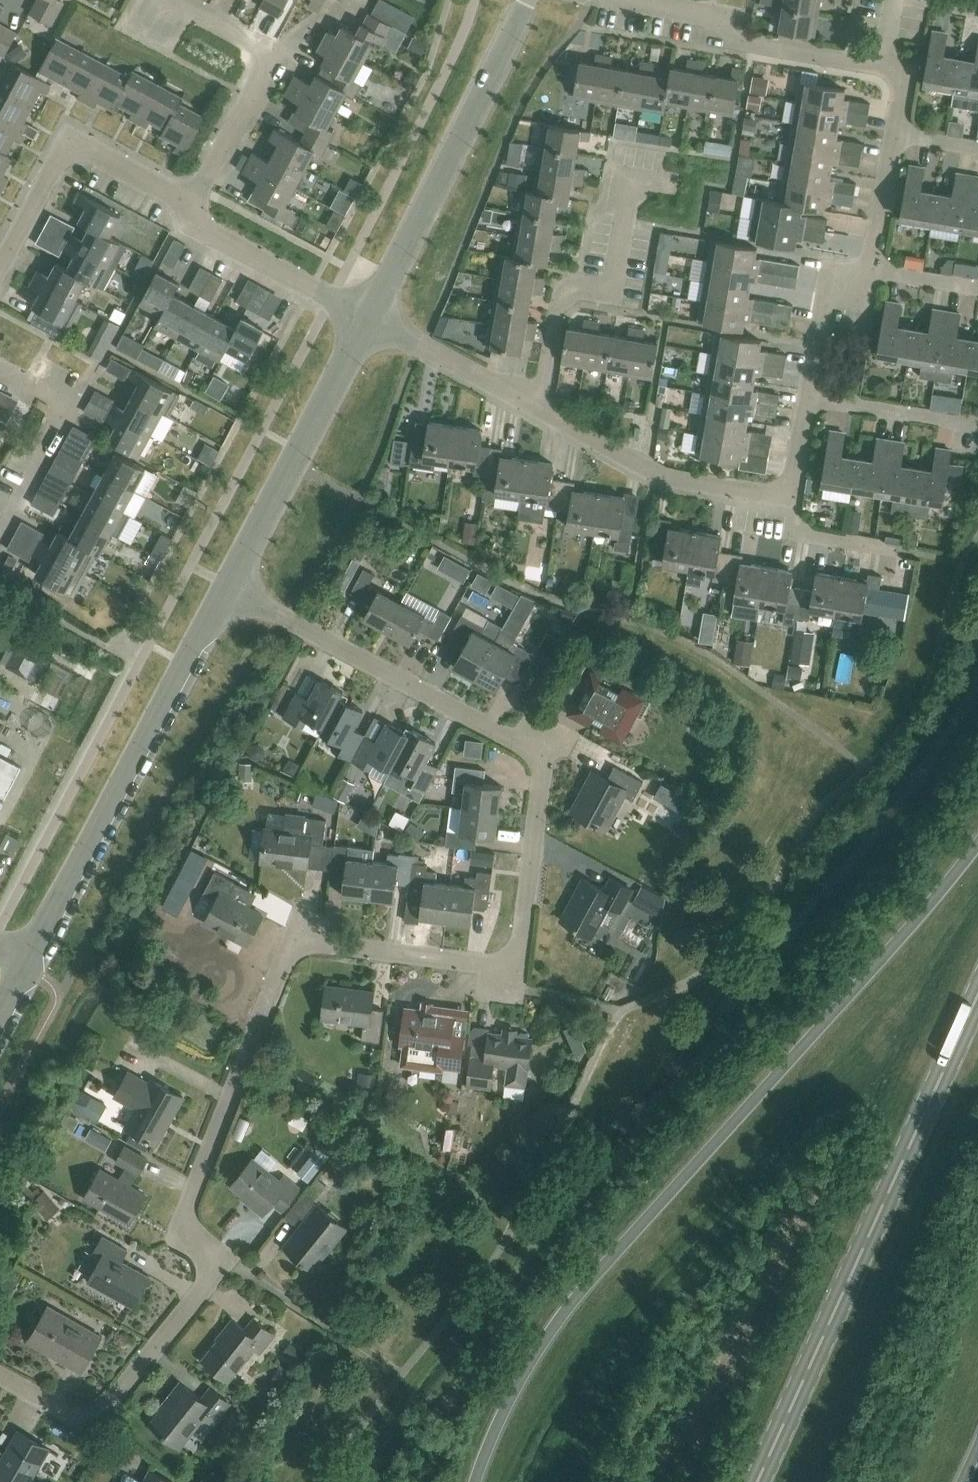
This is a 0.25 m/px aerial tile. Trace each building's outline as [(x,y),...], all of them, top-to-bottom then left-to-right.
[(29,13),(51,25),(63,3),(58,0),(36,0),(29,13)] [(258,7),(278,19),(288,0),(262,0),(258,7)] [(307,6),(317,11),(323,0),(310,0),(307,6)] [(392,25),(401,10),(382,0),(378,0),(371,14),(392,25)] [(818,14),(820,0),(774,0),(773,6),(818,14)] [(818,14),(773,6),(771,14),(781,16),(778,31),(814,37),(818,14)] [(401,10),(392,25),(406,32),(414,17),(401,10)] [(327,30),(322,40),(363,62),(373,44),(380,48),(392,26),(368,13),(357,34),(339,25),(334,34),(327,30)] [(4,55),(16,33),(0,24),(0,53),(4,55)] [(953,89),(959,60),(942,57),(946,33),(933,31),(924,84),(953,89)] [(48,75),(63,83),(81,51),(57,38),(36,76),(45,81),(48,75)] [(353,80),(363,62),(322,40),(317,50),(324,54),(319,63),(322,64),(316,74),(331,82),(331,83),(347,91),(346,92),(347,92),(353,96),(360,84),(353,80)] [(975,62),(959,60),(953,89),(954,89),(952,100),(955,100),(957,105),(962,108),(970,109),(975,108),(977,105),(977,46),(975,62)] [(85,101),(105,64),(81,51),(63,83),(80,92),(78,97),(85,101)] [(596,101),(604,56),(595,54),(594,64),(579,62),(573,97),(596,101)] [(604,56),(596,101),(618,105),(624,70),(610,67),(612,57),(604,56)] [(665,103),(687,107),(695,62),(687,61),(685,71),(670,68),(668,78),(669,78),(665,103)] [(695,62),(687,107),(709,111),(716,76),(702,74),(703,64),(695,62)] [(618,105),(640,109),(648,64),(640,63),(638,73),(624,70),(618,105)] [(45,81),(36,76),(14,64),(0,89),(32,106),(40,90),(46,93),(51,84),(45,81)] [(129,77),(105,64),(85,101),(94,106),(97,101),(114,110),(117,103),(115,103),(129,77)] [(648,64),(640,109),(664,113),(665,103),(669,78),(668,78),(655,76),(657,66),(648,64)] [(716,76),(709,111),(732,116),(740,70),(732,69),(730,79),(716,76)] [(129,118),(137,122),(158,84),(133,71),(129,77),(115,103),(117,103),(132,112),(129,118)] [(337,110),(347,92),(346,92),(347,91),(331,83),(331,82),(316,74),(314,73),(309,83),(294,75),(283,94),(291,98),(296,88),(337,110)] [(756,78),(756,94),(772,94),(772,79),(756,78)] [(796,103),(868,115),(870,104),(843,99),(844,90),(806,83),(806,85),(800,84),(796,103)] [(183,98),(158,84),(137,122),(146,127),(149,121),(165,129),(166,130),(179,104),(183,98)] [(305,131),(328,143),(334,132),(327,128),(337,110),(296,88),(291,98),(298,103),(293,111),(310,121),(305,131)] [(0,89),(0,90),(0,120),(24,133),(34,138),(39,129),(24,121),(32,106),(0,89)] [(761,98),(747,96),(745,108),(759,110),(761,98)] [(796,103),(793,123),(837,131),(839,122),(866,127),(868,115),(796,103)] [(204,117),(179,104),(166,130),(165,129),(161,135),(178,144),(175,150),(184,154),(204,117)] [(755,120),(743,118),(742,130),(754,132),(755,120)] [(24,133),(0,120),(0,152),(11,158),(12,157),(6,153),(14,138),(20,141),(24,133)] [(793,123),(789,143),(861,155),(863,144),(835,139),(837,131),(793,123)] [(545,124),(541,147),(576,153),(578,139),(588,141),(590,132),(545,124)] [(272,151),(305,169),(315,151),(321,155),(328,143),(305,131),(300,141),(275,128),(269,139),(276,142),(272,151)] [(789,143),(786,163),(830,171),(831,162),(859,167),(861,155),(789,143)] [(576,153),(541,147),(537,170),(582,177),(583,169),(573,167),(576,153)] [(294,188),(305,169),(272,151),(267,160),(252,152),(242,172),(249,176),(255,166),(294,188)] [(4,186),(9,178),(3,174),(11,158),(0,152),(0,184),(4,186)] [(786,163),(782,183),(854,195),(856,184),(828,179),(830,171),(786,163)] [(255,166),(249,176),(256,179),(251,189),(268,198),(263,209),(285,221),(291,210),(285,206),(294,188),(255,166)] [(900,219),(930,224),(935,195),(919,192),(923,169),(909,166),(900,219)] [(582,177),(537,170),(533,192),(568,198),(571,184),(581,186),(582,177)] [(930,224),(960,229),(969,176),(956,174),(951,197),(935,195),(930,224)] [(977,232),(977,202),(977,198),(977,178),(969,176),(960,229),(977,232)] [(854,195),(782,183),(779,202),(779,203),(801,207),(823,211),(825,202),(852,207),(854,195)] [(523,190),(519,213),(554,219),(557,205),(567,206),(568,198),(533,192),(523,190)] [(78,221),(90,227),(108,236),(120,214),(80,193),(75,201),(86,207),(78,221)] [(754,219),(825,232),(827,220),(800,215),(801,207),(779,203),(779,202),(757,199),(754,219)] [(348,209),(338,203),(329,218),(340,225),(348,209)] [(519,213),(515,235),(560,243),(562,235),(552,233),(554,219),(519,213)] [(823,243),(825,232),(754,219),(750,240),(795,247),(796,238),(823,243)] [(72,234),(68,242),(108,264),(120,242),(108,236),(90,227),(83,240),(72,234)] [(515,235),(511,257),(511,258),(536,262),(536,263),(546,265),(549,250),(559,251),(560,243),(515,235)] [(185,245),(174,239),(162,261),(174,267),(185,245)] [(780,274),(798,277),(800,266),(755,258),(756,249),(712,241),(708,262),(780,274)] [(97,285),(108,264),(68,242),(64,249),(75,255),(68,268),(67,269),(86,278),(85,279),(97,285)] [(501,255),(497,279),(543,286),(544,278),(534,276),(536,263),(536,262),(511,258),(511,257),(501,255)] [(656,255),(653,268),(663,270),(665,256),(656,255)] [(954,259),(949,258),(942,267),(941,274),(951,275),(954,259)] [(924,260),(911,259),(910,269),(923,271),(924,260)] [(34,278),(74,300),(85,279),(86,278),(67,269),(68,268),(57,262),(49,277),(38,271),(34,278)] [(708,262),(705,282),(749,289),(751,281),(796,289),(798,277),(780,274),(708,262)] [(961,263),(959,273),(977,278),(977,267),(961,263)] [(188,289),(199,295),(211,273),(200,267),(188,289)] [(156,271),(141,301),(161,312),(163,313),(173,295),(179,284),(156,271)] [(222,278),(211,273),(199,295),(210,300),(222,278)] [(83,305),(74,300),(34,278),(30,285),(41,291),(33,306),(38,309),(31,323),(62,340),(70,325),(71,326),(83,305)] [(236,302),(247,307),(259,285),(248,279),(236,302)] [(497,279),(493,301),(529,307),(531,293),(541,295),(543,286),(497,279)] [(705,282),(701,302),(791,317),(793,306),(748,298),(749,289),(705,282)] [(281,297),(259,285),(247,307),(269,320),(281,297)] [(161,312),(155,324),(177,335),(193,306),(173,295),(163,313),(161,312)] [(666,299),(655,297),(652,311),(664,312),(666,299)] [(529,307),(493,301),(490,324),(535,331),(536,323),(526,321),(529,307)] [(907,360),(912,329),(896,326),(899,304),(886,301),(877,355),(907,360)] [(789,329),(791,317),(701,302),(698,322),(742,330),(744,321),(789,329)] [(214,317),(193,306),(177,335),(198,347),(214,317)] [(919,376),(935,379),(946,312),(933,310),(929,332),(912,329),(907,360),(922,362),(919,376)] [(946,312),(935,379),(951,382),(953,367),(967,370),(972,340),(955,337),(959,314),(946,312)] [(235,328),(214,317),(198,347),(220,359),(226,348),(225,347),(236,329),(235,329),(235,328)] [(226,348),(248,359),(264,329),(241,317),(235,328),(235,329),(236,329),(225,347),(226,348)] [(108,334),(107,318),(91,319),(92,335),(108,334)] [(584,367),(591,322),(583,320),(581,330),(567,328),(561,363),(584,367)] [(591,322),(584,367),(606,371),(612,336),(598,333),(600,323),(591,322)] [(535,331),(490,324),(486,346),(521,353),(523,338),(533,339),(535,331)] [(612,336),(606,371),(629,375),(636,330),(628,328),(626,338),(612,336)] [(636,330),(629,375),(652,379),(657,343),(643,341),(644,331),(636,330)] [(712,354),(784,366),(786,355),(759,350),(760,341),(716,333),(712,354)] [(967,370),(977,372),(977,341),(972,340),(967,370)] [(674,347),(666,345),(663,360),(671,362),(674,347)] [(784,366),(712,354),(709,374),(753,381),(755,373),(782,378),(784,366)] [(132,396),(169,415),(180,394),(133,369),(129,377),(139,383),(132,396)] [(706,394),(777,406),(779,395),(752,390),(753,381),(709,374),(694,371),(691,391),(706,394)] [(7,422),(19,400),(0,390),(0,419),(7,422)] [(666,395),(658,394),(656,406),(665,407),(666,395)] [(706,394),(702,414),(746,421),(748,413),(775,418),(777,406),(706,394)] [(169,415),(132,396),(125,410),(114,404),(111,412),(151,433),(162,413),(168,416),(169,415)] [(207,407),(193,400),(190,407),(203,414),(207,407)] [(151,433),(111,412),(106,419),(117,425),(109,439),(139,455),(151,433)] [(702,414),(699,434),(770,446),(772,435),(745,430),(746,421),(702,414)] [(662,417),(660,427),(668,429),(670,419),(662,417)] [(449,463),(454,426),(429,422),(427,437),(414,435),(410,465),(423,467),(424,459),(449,463)] [(473,475),(485,476),(490,447),(478,445),(480,430),(454,426),(449,463),(475,467),(473,475)] [(852,487),(856,458),(841,456),(844,432),(831,430),(822,483),(852,487)] [(770,446),(699,434),(695,453),(702,454),(701,456),(739,462),(741,453),(768,458),(770,446)] [(852,487),(883,492),(891,440),(878,438),(874,461),(856,458),(852,487)] [(60,450),(83,462),(89,451),(66,439),(60,450)] [(407,441),(394,439),(390,463),(403,465),(407,441)] [(904,442),(891,440),(883,492),(893,494),(891,510),(909,513),(916,468),(900,465),(904,442)] [(934,470),(916,468),(909,513),(926,516),(929,500),(942,502),(951,448),(937,446),(934,470)] [(521,497),(527,460),(502,456),(503,449),(490,447),(485,476),(487,477),(483,499),(494,501),(495,493),(521,497)] [(83,462),(60,450),(54,461),(77,473),(83,462)] [(104,473),(134,489),(145,468),(116,452),(104,473)] [(545,508),(558,510),(562,481),(550,479),(553,464),(527,460),(521,497),(522,497),(520,509),(544,513),(545,508)] [(122,511),(134,489),(104,473),(93,495),(122,511)] [(37,492),(60,504),(66,493),(43,481),(37,492)] [(593,531),(599,493),(574,490),(575,483),(562,481),(558,510),(570,512),(568,527),(593,531)] [(60,504),(37,492),(31,503),(54,515),(60,504)] [(625,497),(599,493),(593,531),(619,535),(617,542),(631,544),(635,515),(623,513),(625,497)] [(111,532),(122,511),(93,495),(81,516),(111,532)] [(182,516),(169,509),(163,521),(176,528),(182,516)] [(99,554),(111,532),(81,516),(70,536),(70,537),(89,547),(88,548),(98,553),(99,554)] [(686,583),(695,531),(670,527),(671,520),(658,518),(652,555),(664,557),(663,565),(689,569),(686,583)] [(22,521),(14,535),(87,574),(98,553),(88,548),(89,547),(70,537),(70,536),(59,530),(51,544),(41,539),(44,533),(22,521)] [(859,525),(846,522),(844,532),(857,534),(859,525)] [(712,581),(724,583),(730,553),(718,551),(721,536),(695,531),(686,583),(700,586),(702,574),(705,574),(706,572),(714,573),(712,581)] [(36,574),(66,590),(75,596),(87,574),(14,535),(7,549),(29,561),(33,554),(43,560),(36,574)] [(730,553),(724,583),(737,585),(735,600),(760,604),(767,566),(741,562),(742,555),(730,553)] [(767,566),(760,604),(785,609),(783,624),(795,626),(796,618),(801,588),(789,586),(792,571),(767,566)] [(386,631),(402,603),(369,585),(374,575),(364,570),(351,594),(361,599),(363,596),(372,601),(363,618),(386,631)] [(836,615),(842,576),(817,572),(814,590),(801,588),(796,618),(808,620),(810,610),(836,615)] [(867,581),(842,576),(836,615),(861,619),(862,611),(875,613),(881,576),(868,574),(867,581)] [(510,613),(519,594),(491,580),(481,599),(510,613)] [(879,590),(875,613),(904,618),(908,595),(879,590)] [(386,631),(410,643),(419,626),(429,631),(427,634),(438,640),(450,617),(440,611),(435,621),(402,603),(386,631)] [(475,679),(495,642),(481,634),(484,628),(462,616),(447,644),(461,652),(453,667),(475,679)] [(712,629),(699,627),(698,638),(710,640),(712,629)] [(728,636),(716,634),(714,647),(725,649),(728,636)] [(741,641),(742,667),(759,666),(758,641),(741,641)] [(509,650),(495,642),(475,679),(495,690),(503,675),(518,683),(534,655),(512,643),(509,650)] [(38,654),(20,645),(9,666),(18,671),(23,662),(32,667),(38,654)] [(627,733),(636,717),(641,719),(650,703),(622,688),(620,693),(599,682),(602,677),(591,671),(582,688),(587,691),(576,711),(602,726),(599,731),(611,738),(617,727),(627,733)] [(774,674),(772,688),(783,690),(785,676),(774,674)] [(321,733),(343,694),(319,681),(309,699),(297,692),(283,717),(302,727),(306,718),(323,727),(320,732),(321,733)] [(343,694),(321,733),(338,742),(333,750),(352,761),(366,735),(353,728),(362,711),(341,699),(343,694)] [(377,742),(366,735),(352,761),(371,770),(375,762),(391,770),(413,731),(411,730),(409,735),(387,724),(377,742)] [(413,731),(391,770),(392,771),(395,765),(411,774),(406,783),(425,793),(439,768),(426,761),(436,743),(413,731)] [(22,767),(0,756),(0,808),(22,767)] [(252,763),(238,763),(237,781),(251,781),(252,763)] [(462,808),(498,812),(501,786),(484,782),(485,770),(455,766),(453,792),(464,793),(462,808)] [(643,783),(614,767),(607,780),(594,773),(572,812),(605,830),(623,796),(633,801),(643,783)] [(353,784),(342,778),(332,795),(343,801),(353,784)] [(326,797),(322,809),(333,813),(338,800),(326,797)] [(498,812),(462,808),(459,832),(448,831),(445,846),(475,849),(476,835),(495,837),(498,812)] [(326,821),(287,816),(285,833),(265,830),(261,861),(307,867),(310,844),(323,845),(326,821)] [(368,899),(373,862),(347,859),(348,847),(335,846),(330,875),(344,877),(342,895),(368,899)] [(483,850),(481,863),(493,864),(494,851),(483,850)] [(210,861),(191,851),(182,868),(200,878),(210,861)] [(459,852),(460,865),(474,864),(473,851),(459,852)] [(368,899),(393,902),(395,884),(408,885),(406,898),(408,899),(414,856),(398,854),(398,856),(388,855),(387,864),(373,862),(368,899)] [(408,899),(421,900),(419,919),(446,922),(451,885),(436,884),(437,874),(426,873),(427,866),(414,864),(415,856),(414,856),(408,899)] [(235,883),(214,872),(203,894),(216,901),(205,921),(247,944),(262,916),(228,897),(235,883)] [(446,922),(471,926),(474,907),(487,908),(492,874),(477,873),(476,879),(466,877),(465,888),(451,885),(446,922)] [(631,890),(610,879),(604,891),(582,879),(561,920),(592,937),(609,904),(620,910),(631,890)] [(661,896),(643,886),(636,900),(654,910),(661,896)] [(373,994),(327,987),(323,1017),(364,1023),(361,1040),(379,1042),(383,1011),(371,1009),(373,994)] [(455,1011),(421,1006),(420,1014),(405,1012),(401,1044),(405,1045),(403,1064),(439,1069),(439,1065),(460,1068),(464,1040),(452,1038),(455,1011)] [(586,1032),(576,1035),(581,1053),(591,1051),(586,1032)] [(531,1038),(488,1033),(486,1047),(473,1045),(467,1086),(490,1089),(493,1065),(509,1067),(507,1084),(525,1086),(531,1038)] [(149,1084),(128,1072),(114,1097),(135,1109),(125,1127),(156,1144),(183,1097),(151,1079),(149,1084)] [(377,1075),(362,1073),(360,1085),(376,1087),(377,1075)] [(82,1092),(73,1109),(98,1123),(107,1106),(82,1092)] [(103,1134),(97,1144),(107,1150),(113,1139),(103,1134)] [(458,1135),(455,1145),(468,1151),(471,1138),(458,1135)] [(468,1151),(455,1145),(453,1156),(466,1160),(468,1151)] [(147,1159),(124,1147),(116,1161),(127,1166),(119,1180),(100,1169),(84,1197),(129,1223),(145,1194),(130,1186),(137,1172),(139,1173),(147,1159)] [(279,1181),(253,1159),(231,1186),(250,1202),(248,1204),(263,1216),(273,1203),(282,1210),(299,1189),(283,1176),(279,1181)] [(326,1186),(316,1178),(285,1217),(295,1225),(326,1186)] [(346,1228),(317,1205),(305,1220),(310,1225),(290,1250),(302,1260),(301,1261),(312,1270),(346,1228)] [(127,1250),(103,1236),(94,1252),(102,1257),(89,1281),(133,1306),(149,1277),(121,1261),(127,1250)] [(101,1336),(48,1306),(30,1338),(57,1353),(55,1356),(81,1371),(101,1336)] [(274,1336),(254,1319),(245,1330),(232,1319),(223,1331),(225,1332),(203,1360),(228,1380),(253,1349),(260,1354),(274,1336)] [(306,1354),(291,1343),(285,1352),(300,1363),(306,1354)] [(200,1399),(181,1383),(167,1400),(170,1402),(152,1425),(177,1446),(203,1415),(213,1423),(230,1403),(210,1387),(200,1399)] [(48,1450),(18,1432),(6,1453),(0,1449),(0,1481),(30,1481),(48,1450)] [(150,1471),(144,1481),(171,1481),(150,1471)]
